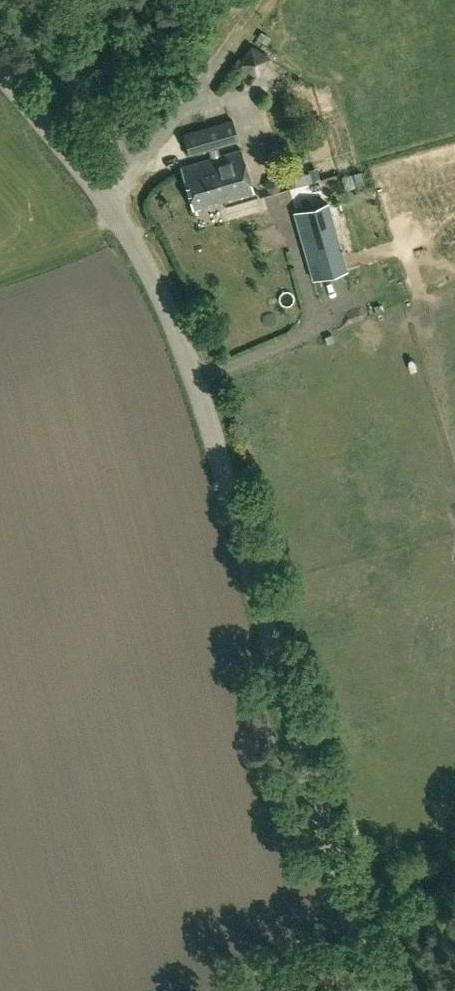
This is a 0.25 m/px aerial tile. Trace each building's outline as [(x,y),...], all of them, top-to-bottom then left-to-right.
[(242,64),(258,74),(269,58),(253,47),(242,64)] [(240,140),(235,121),(185,134),(190,154),(240,140)] [(242,149),(182,166),(194,208),(254,191),(242,149)] [(340,246),(321,179),(288,188),(308,256),(340,246)]
